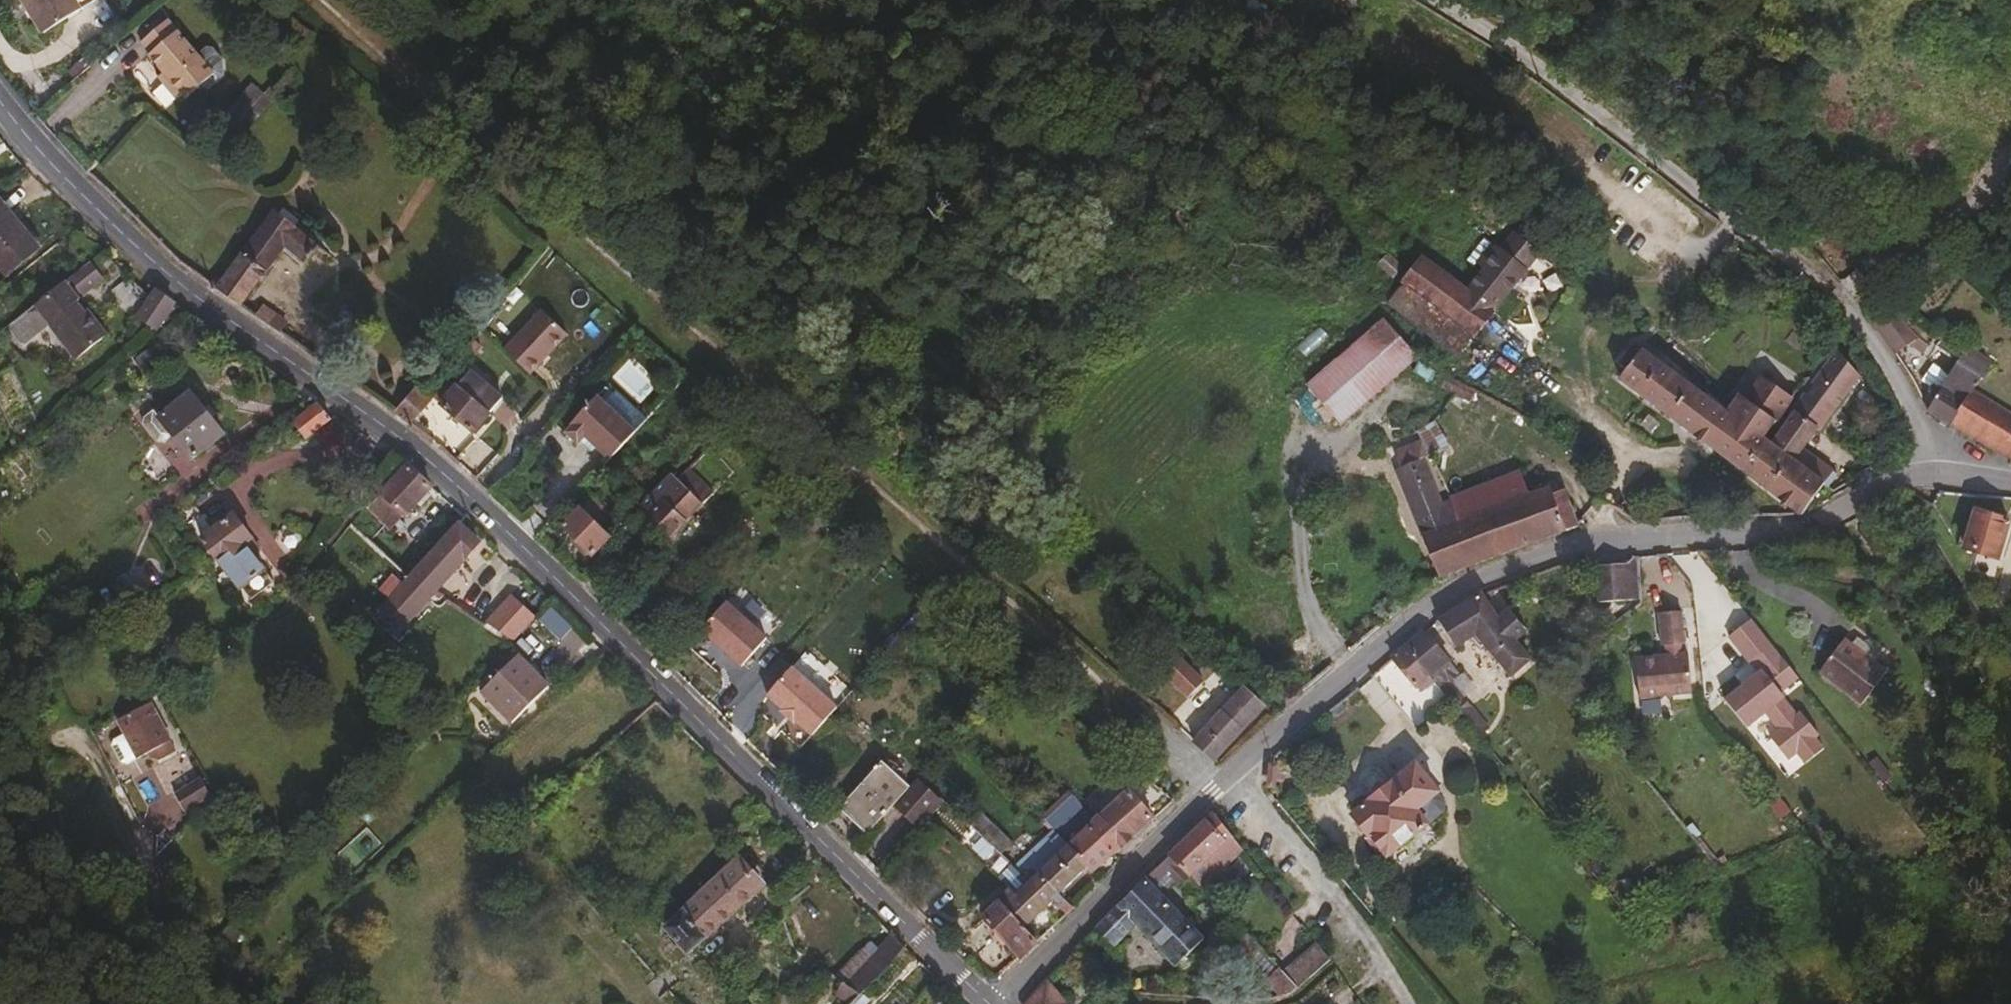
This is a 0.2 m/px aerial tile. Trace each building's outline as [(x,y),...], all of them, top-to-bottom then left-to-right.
[(42,34),(93,0),(20,0),(42,34)] [(197,55),(167,19),(141,41),(150,52),(148,54),(162,70),(168,77),(162,81),(175,97),(181,93),(185,97),(210,76),(213,74),(197,55)] [(223,74),(222,59),(212,47),(206,47),(197,55),(213,74),(210,76),(214,81),(223,74)] [(168,77),(162,70),(157,74),(162,81),(168,77)] [(246,127),(272,101),(252,81),(226,108),(246,127)] [(236,304),(278,248),(281,245),(300,260),(302,259),(303,260),(304,260),(311,252),(318,258),(323,252),(290,227),(296,219),(281,206),(274,215),(271,212),(217,283),(211,279),(208,284),(236,304)] [(0,207),(0,268),(8,278),(38,251),(0,207)] [(1491,308),(1525,266),(1496,243),(1490,249),(1487,247),(1477,258),(1486,266),(1467,289),(1491,308)] [(300,260),(281,245),(278,248),(298,263),(298,262),(298,261),(300,260)] [(1400,264),(1386,251),(1378,260),(1392,273),(1400,264)] [(1467,289),(1422,253),(1404,277),(1473,331),(1491,308),(1467,289)] [(73,286),(93,271),(87,263),(67,278),(73,286)] [(482,289),(496,274),(489,266),(475,282),(482,289)] [(80,295),(100,279),(93,271),(73,286),(80,295)] [(155,329),(171,303),(153,290),(148,299),(126,277),(107,297),(133,320),(137,316),(155,329)] [(1473,331),(1404,277),(1387,300),(1455,354),(1473,331)] [(91,317),(63,282),(3,328),(18,347),(47,324),(75,360),(100,340),(86,322),(91,317)] [(269,314),(259,306),(252,315),(263,322),(269,314)] [(289,329),(269,314),(263,322),(284,336),(289,329)] [(1340,419),(1416,354),(1383,316),(1308,380),(1340,419)] [(105,336),(91,317),(86,322),(100,340),(105,336)] [(1921,350),(1931,340),(1925,332),(1909,324),(1887,341),(1899,357),(1916,346),(1921,350)] [(1831,352),(1837,344),(1832,338),(1825,348),(1831,352)] [(1764,434),(1774,420),(1792,396),(1767,378),(1770,374),(1763,368),(1745,393),(1740,389),(1726,408),(1637,342),(1622,362),(1626,366),(1619,376),(1780,494),(1801,508),(1820,482),(1831,467),(1800,445),(1793,455),(1772,440),(1764,434)] [(1819,428),(1855,376),(1858,372),(1837,344),(1831,352),(1825,348),(1792,396),(1798,400),(1791,409),(1793,410),(1815,426),(1819,428)] [(1952,426),(1975,389),(1982,378),(1957,359),(1949,371),(1956,376),(1938,396),(1930,411),(1942,420),(1952,426)] [(1459,378),(1426,360),(1420,373),(1451,389),(1459,378)] [(1938,396),(1956,376),(1949,371),(1941,365),(1925,385),(1938,396)] [(471,432),(500,396),(471,371),(458,386),(456,384),(439,404),(471,432)] [(1470,398),(1476,386),(1459,378),(1451,389),(1470,398)] [(407,422),(428,397),(414,385),(392,412),(407,422)] [(1975,389),(1952,426),(2010,465),(2010,414),(1975,389)] [(587,437),(613,410),(596,392),(569,420),(571,421),(564,428),(578,442),(585,435),(587,437)] [(222,436),(190,393),(156,418),(189,460),(222,436)] [(1782,426),(1793,410),(1791,409),(1798,400),(1792,396),(1774,420),(1782,426)] [(304,441),(329,421),(316,406),(291,424),(304,441)] [(607,457),(633,430),(613,410),(587,437),(607,457)] [(1800,445),(1815,426),(1793,410),(1782,426),(1772,440),(1793,455),(1800,445)] [(1547,426),(1539,422),(1527,415),(1524,422),(1543,433),(1547,426)] [(1502,552),(1485,509),(1462,518),(1452,495),(1439,500),(1419,454),(1396,470),(1440,575),(1502,552)] [(401,514),(428,486),(405,465),(380,493),(401,514)] [(712,492),(686,467),(675,477),(701,503),(712,492)] [(1837,480),(1833,477),(1837,472),(1831,467),(1820,482),(1826,487),(1829,485),(1832,487),(1837,480)] [(690,514),(701,503),(675,477),(668,470),(630,508),(664,541),(690,514)] [(1511,499),(1525,494),(1515,470),(1452,495),(1462,518),(1485,509),(1511,499)] [(609,512),(591,494),(601,483),(592,473),(568,498),(576,507),(560,524),(590,554),(608,535),(597,525),(609,512)] [(224,496),(214,484),(206,490),(215,503),(224,496)] [(1577,525),(1566,496),(1559,492),(1553,494),(1549,484),(1525,494),(1511,499),(1527,543),(1576,526),(1577,525)] [(198,516),(215,503),(206,490),(189,504),(198,516)] [(401,514),(380,493),(366,507),(380,521),(389,528),(401,514)] [(1527,543),(1511,499),(1485,509),(1502,552),(1527,543)] [(697,520),(708,509),(701,503),(690,514),(697,520)] [(2010,533),(2010,514),(2009,514),(2006,516),(1975,507),(1963,545),(2003,558),(2010,533)] [(252,556),(242,543),(249,538),(230,513),(199,538),(215,559),(215,562),(245,602),(271,581),(252,556)] [(383,535),(389,528),(380,521),(378,524),(374,528),(383,535)] [(433,589),(476,541),(457,524),(416,568),(406,579),(398,588),(417,604),(433,589)] [(259,551),(249,538),(242,543),(252,556),(259,551)] [(1625,592),(1623,561),(1595,563),(1597,591),(1625,592)] [(406,579),(416,568),(410,563),(400,573),(406,579)] [(1526,626),(1511,605),(1499,614),(1488,599),(1505,593),(1501,584),(1482,591),(1480,589),(1436,617),(1451,643),(1467,634),(1476,646),(1482,642),(1507,674),(1530,655),(1514,635),(1526,626)] [(399,623),(417,604),(398,588),(381,607),(399,623)] [(511,639),(535,615),(512,592),(483,622),(503,635),(511,639)] [(1631,653),(1633,696),(1687,694),(1683,608),(1654,609),(1656,652),(1631,653)] [(1455,670),(1421,630),(1402,645),(1430,680),(1450,704),(1459,695),(1445,678),(1455,670)] [(1885,665),(1843,633),(1819,665),(1860,696),(1885,665)] [(1430,680),(1402,645),(1389,656),(1417,691),(1430,680)] [(508,723),(546,686),(514,654),(476,691),(508,723)] [(1198,681),(1172,657),(1158,672),(1183,696),(1198,681)] [(1211,758),(1260,704),(1241,686),(1191,741),(1211,758)] [(1467,704),(1459,695),(1450,704),(1458,713),(1459,712),(1467,704)] [(174,749),(148,703),(118,720),(140,758),(154,749),(159,757),(174,749)] [(1485,726),(1467,704),(1459,712),(1477,734),(1485,726)] [(865,831),(906,786),(878,761),(838,804),(865,831)] [(1406,838),(1447,802),(1413,763),(1384,786),(1378,779),(1366,788),(1371,795),(1350,813),(1384,855),(1387,853),(1385,851),(1390,847),(1386,842),(1399,831),(1406,838)] [(911,826),(936,799),(915,779),(890,807),(911,826)] [(186,809),(210,794),(202,782),(179,796),(186,809)] [(1094,819),(1069,795),(1043,821),(1052,830),(1067,845),(1085,828),(1110,853),(1152,816),(1125,788),(1094,819)] [(1241,847),(1213,811),(1170,852),(1184,867),(1202,886),(1241,847)] [(523,836),(535,823),(527,814),(514,826),(523,836)] [(1006,844),(978,815),(967,826),(996,854),(1006,844)] [(1110,853),(1085,828),(1067,845),(1068,847),(1086,865),(1091,870),(1110,853)] [(1086,865),(1068,847),(1067,845),(1052,830),(1014,864),(1010,868),(1035,871),(1036,872),(1057,892),(1086,865)] [(686,952),(762,884),(760,882),(767,875),(748,852),(744,856),(742,853),(661,925),(686,952)] [(1182,911),(1175,903),(1178,900),(1172,893),(1165,899),(1162,896),(1166,893),(1161,888),(1184,867),(1170,852),(1144,877),(1142,876),(1115,904),(1133,922),(1172,964),(1200,937),(1178,914),(1182,911)] [(1057,892),(1036,872),(1012,896),(1000,907),(1019,926),(1051,898),(1064,912),(1071,905),(1057,892)] [(1019,926),(1000,907),(1012,896),(1006,890),(994,900),(996,902),(990,907),(989,906),(980,913),(982,915),(979,917),(991,929),(990,934),(998,942),(1004,942),(1016,956),(1033,941),(1019,926)] [(1222,909),(1214,899),(1210,904),(1219,912),(1222,909)] [(239,931),(258,912),(248,902),(229,921),(239,931)] [(1133,922),(1115,904),(1092,928),(1109,946),(1133,922)] [(222,949),(239,931),(229,921),(212,938),(222,949)] [(858,993),(903,946),(888,933),(841,982),(858,993)] [(1245,934),(1233,950),(1265,974),(1277,958),(1245,934)] [(1308,976),(1328,958),(1315,942),(1294,961),(1308,976)] [(1308,976),(1294,961),(1282,972),(1296,986),(1308,976)] [(1282,972),(1278,967),(1264,979),(1280,995),(1289,992),(1296,986),(1282,972)] [(1062,1001),(1045,982),(1027,1003),(1062,1003),(1062,1001)]
